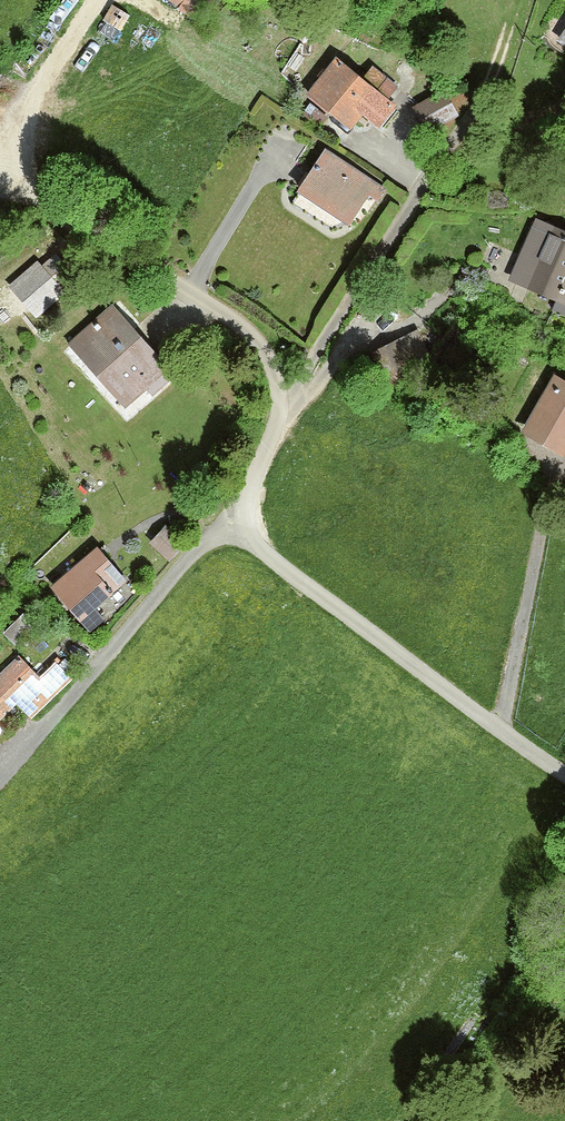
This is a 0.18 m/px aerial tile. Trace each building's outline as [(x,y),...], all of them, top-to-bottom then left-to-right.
[(180,9),(186,0),(167,0),(180,9)] [(338,58),(308,94),(352,131),(364,116),(382,131),(401,108),(390,100),(399,89),(373,68),(364,80),(338,58)] [(358,229),(384,190),(325,151),(299,190),(358,229)] [(507,276),(564,305),(564,234),(535,219),(507,276)] [(112,304),(71,343),(132,407),(173,369),(112,304)] [(525,431),(564,452),(564,379),(555,373),(525,431)] [(168,528),(151,545),(172,564),(188,547),(168,528)] [(98,543),(51,589),(97,637),(111,623),(99,611),(132,579),(98,543)] [(0,674),(0,733),(22,710),(33,721),(73,680),(55,662),(40,677),(19,655),(0,674)]
